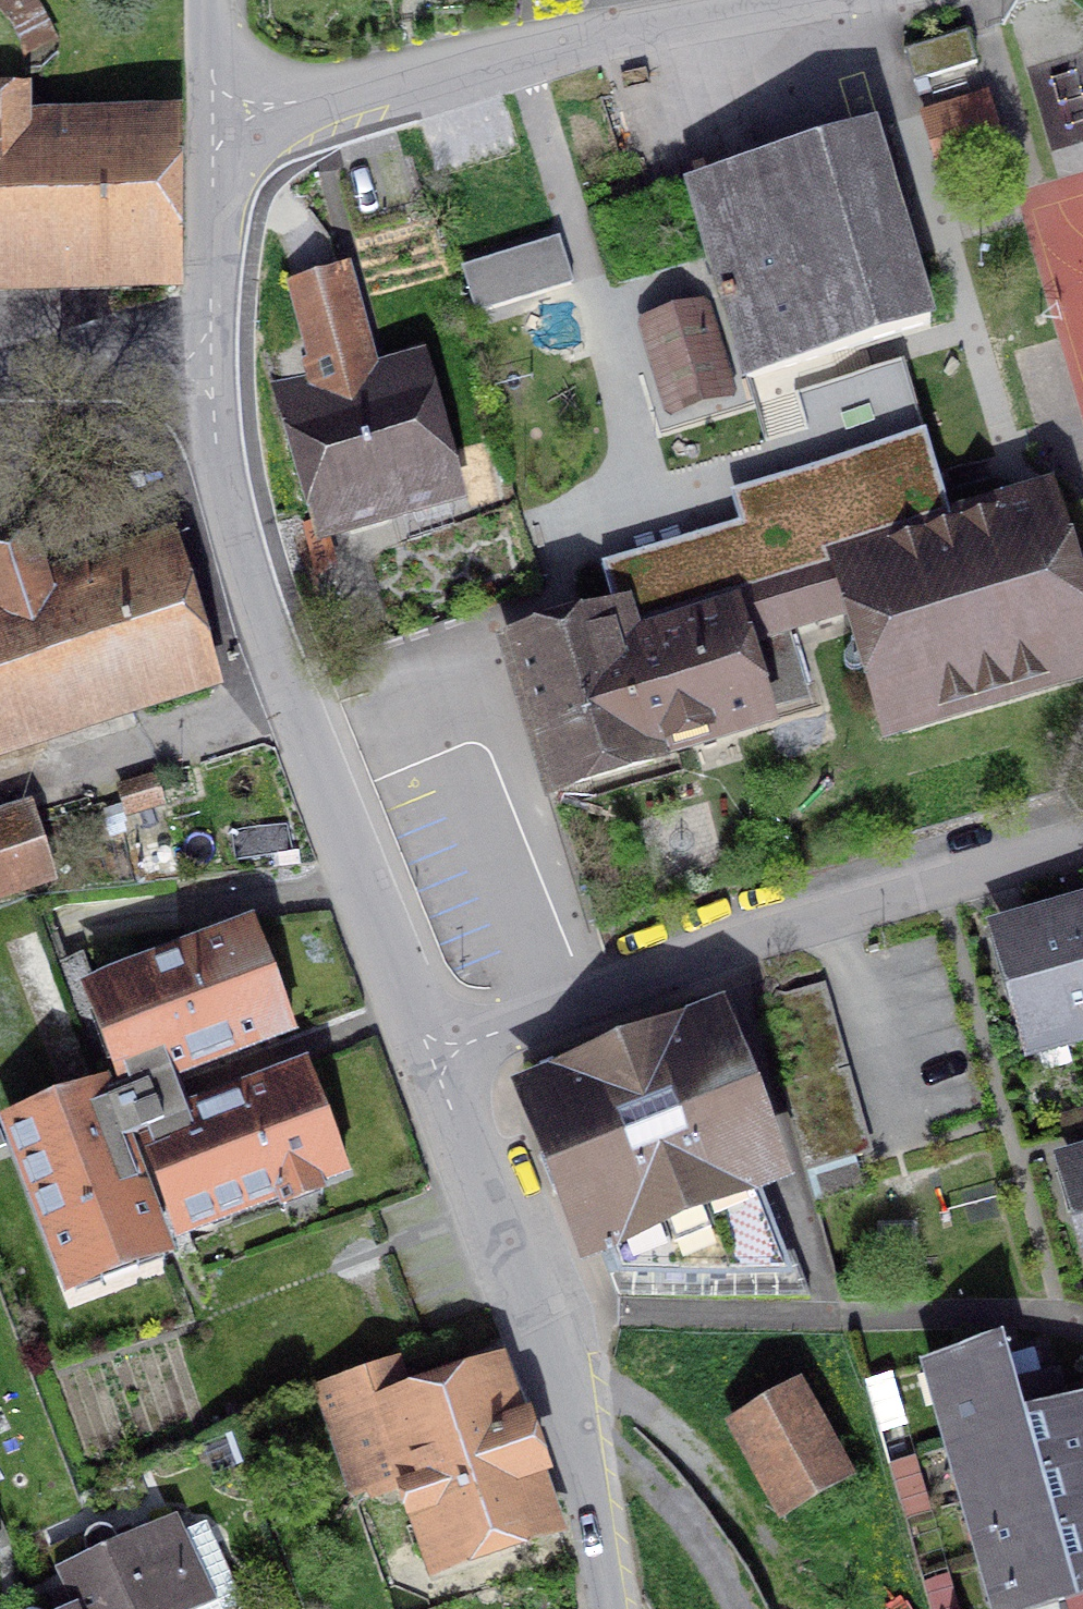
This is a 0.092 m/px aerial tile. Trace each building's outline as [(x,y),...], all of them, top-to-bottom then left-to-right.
[(904,51),(914,82),(976,64),(967,32),(904,51)] [(923,114),(942,176),(1004,158),(986,95),(923,114)] [(168,260),(167,118),(21,120),(21,98),(0,99),(0,262),(168,260)] [(929,324),(871,129),(689,184),(710,256),(747,379),(929,324)] [(595,213),(616,285),(710,256),(689,184),(595,213)] [(465,257),(480,309),(579,282),(565,230),(465,257)] [(275,385),(314,522),(441,486),(412,380),(318,406),(313,385),(365,371),(341,279),(295,291),(318,373),(275,385)] [(651,346),(664,390),(680,399),(714,389),(723,372),(709,328),(693,319),(659,330),(651,346)] [(844,561),(953,528),(925,434),(904,362),(796,393),(817,467),(771,481),(754,485),(736,490),(745,522),(603,563),(617,615),(621,614),(625,626),(718,598),(722,610),(847,574),(844,561)] [(28,492),(24,507),(32,519),(46,523),(59,515),(63,501),(55,488),(40,484),(28,492)] [(722,610),(732,643),(857,607),(894,730),(1082,673),(1082,638),(1042,501),(953,528),(844,561),(847,574),(722,610)] [(32,544),(0,554),(0,732),(197,669),(160,544),(44,581),(32,544)] [(649,747),(753,715),(732,643),(722,610),(718,598),(625,626),(621,614),(617,615),(513,646),(555,787),(652,758),(649,747)] [(120,788),(128,813),(160,803),(152,779),(120,788)] [(25,816),(0,824),(0,893),(45,879),(25,816)] [(1065,919),(1082,983),(1082,913),(1065,919)] [(1082,1043),(1082,983),(1065,919),(1001,936),(1032,1044),(1064,1035),(1068,1047),(1082,1043)] [(181,1120),(164,1074),(272,1034),(236,937),(93,991),(129,1086),(105,1096),(103,1092),(10,1127),(66,1273),(158,1238),(122,1143),(147,1133),(183,1229),(325,1175),(289,1079),(181,1120)] [(805,1172),(873,1153),(825,983),(785,995),(776,991),(769,1007),(789,1083),(780,1085),(805,1172)] [(702,1021),(537,1085),(766,1186),(702,1021)] [(754,1191),(766,1186),(537,1085),(601,1249),(754,1191)] [(1067,1169),(1082,1224),(1082,1164),(1067,1169)] [(808,1295),(794,1294),(754,1191),(601,1249),(618,1293),(810,1298),(808,1295)] [(1004,1348),(941,1366),(963,1444),(1047,1420),(1048,1417),(1037,1383),(1016,1389),(1004,1348)] [(555,1520),(539,1473),(543,1472),(525,1420),(503,1428),(486,1382),(407,1407),(393,1364),(318,1389),(353,1495),(420,1472),(448,1556),(555,1520)] [(740,1429),(783,1505),(841,1473),(798,1397),(740,1429)] [(979,1500),(1082,1471),(1082,1407),(1048,1417),(1047,1420),(963,1444),(979,1500)] [(995,1557),(1082,1532),(1082,1471),(979,1500),(995,1557)] [(57,1570),(75,1608),(236,1608),(242,1606),(206,1524),(178,1535),(171,1519),(118,1543),(108,1530),(93,1529),(84,1541),(88,1557),(57,1570)] [(1082,1595),(1082,1532),(995,1557),(1010,1608),(1035,1608),(1082,1595)]
